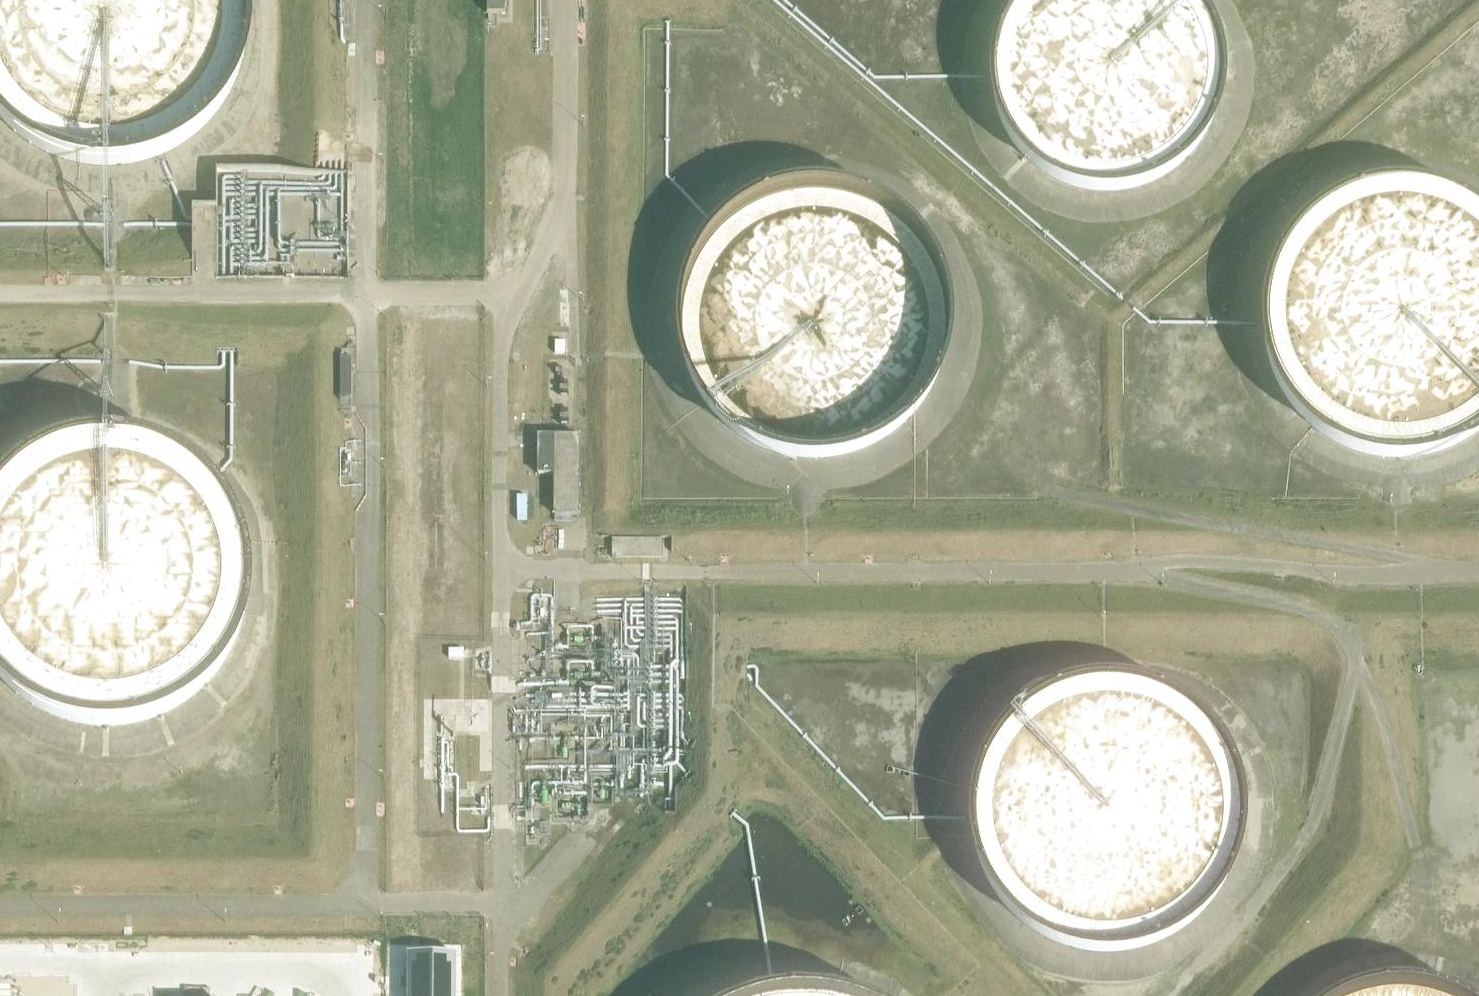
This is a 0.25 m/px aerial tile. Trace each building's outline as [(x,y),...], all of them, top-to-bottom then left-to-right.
[(146,150),(190,132),(225,101),(249,61),(259,16),(257,0),(0,0),(0,96),(13,113),(54,141),(99,153),(146,150)] [(505,0),(489,0),(489,13),(505,13),(505,0)] [(1223,105),(1233,66),(1229,26),(1217,0),(1011,0),(1010,1),(998,39),(998,76),(1010,112),(1032,142),(1064,164),(1100,174),(1138,173),(1173,160),(1203,137),(1223,105)] [(1468,178),(1426,162),(1377,160),(1330,174),(1291,204),(1264,244),(1253,292),(1257,326),(1258,340),(1280,384),(1314,418),(1359,439),(1404,443),(1448,433),(1478,415),(1478,188),(1468,178)] [(914,428),(943,394),(961,353),(964,308),(953,264),(929,225),(895,197),(852,180),(804,178),(757,193),(718,222),(691,263),(680,310),(685,359),(706,402),(741,436),(786,457),(831,461),(875,451),(914,428)] [(337,359),(341,359),(341,400),(341,411),(344,411),(344,408),(352,408),(352,349),(338,349),(337,359)] [(112,707),(161,699),(204,674),(237,637),(255,591),(256,542),(240,495),(223,473),(210,456),(168,429),(124,419),(78,422),(35,440),(1,471),(0,472),(0,651),(23,676),(64,698),(112,707)] [(579,437),(538,437),(537,472),(551,472),(551,514),(557,514),(579,514),(579,437)] [(527,521),(526,497),(517,497),(517,521),(527,521)] [(612,538),(611,558),(662,559),(662,539),(612,538)] [(1174,927),(1212,900),(1238,861),(1250,816),(1245,770),(1225,727),(1192,695),(1150,675),(1107,671),(1066,680),(1029,701),(1001,733),(984,772),(980,814),(989,856),(1011,892),(1043,920),(1082,937),(1129,940),(1174,927)] [(1430,977),(1350,983),(1331,995),(1467,995),(1430,977)] [(836,978),(777,978),(725,995),(890,995),(836,978)]
